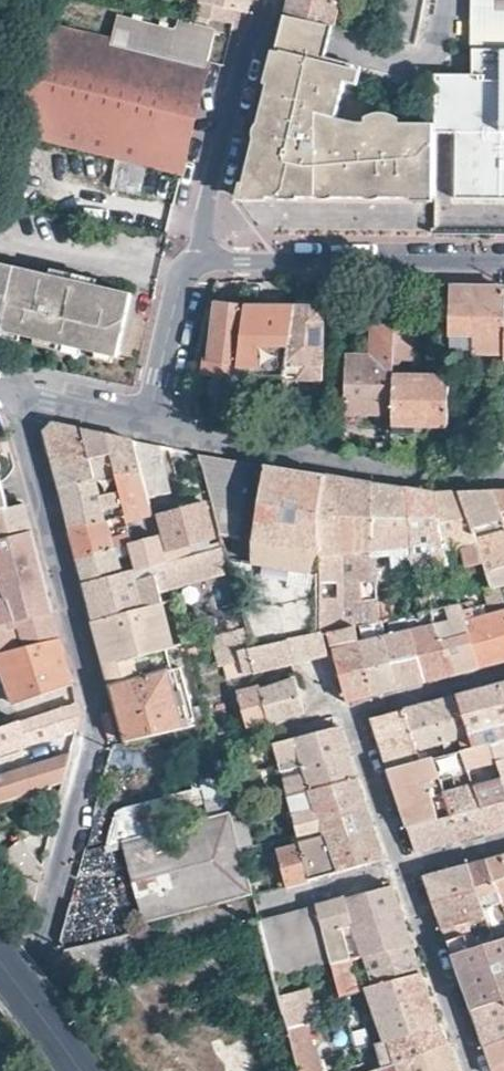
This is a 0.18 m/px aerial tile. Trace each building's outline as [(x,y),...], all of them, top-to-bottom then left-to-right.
[(194,0),(191,14),(231,21),(234,8),(199,2),(194,0)] [(234,8),(246,11),(249,0),(199,0),(199,2),(234,8)] [(284,15),(333,25),(340,0),(287,0),(284,15)] [(386,37),(415,43),(422,0),(393,0),(386,37)] [(471,45),(503,47),(503,0),(472,0),(471,45)] [(206,60),(213,28),(177,20),(175,28),(117,13),(111,39),(45,23),(19,131),(114,155),(144,162),(180,172),(184,154),(196,103),(206,60)] [(333,25),(284,15),(280,32),(269,78),(240,195),(274,196),(399,196),(429,197),(430,127),(430,119),(352,118),(353,84),(354,62),(329,58),(333,25)] [(471,45),(471,72),(431,72),(430,119),(430,127),(457,127),(456,194),(503,195),(503,47),(471,45)] [(366,65),(354,62),(353,84),(365,84),(366,65)] [(138,192),(144,162),(114,155),(108,184),(138,192)] [(134,294),(0,263),(0,330),(119,358),(134,294)] [(449,351),(503,352),(503,312),(503,290),(503,288),(449,287),(449,351)] [(222,374),(237,375),(243,305),(218,304),(213,364),(223,365),(222,374)] [(243,305),(237,375),(288,378),(296,307),(243,305)] [(394,327),(393,364),(409,364),(410,305),(394,305),(394,327)] [(296,307),(288,378),(286,398),(294,398),(296,384),(311,381),(311,377),(322,378),(325,308),(296,307)] [(391,411),(393,376),(393,364),(394,327),(373,327),(372,354),(341,353),(341,409),(391,411)] [(448,422),(449,378),(393,376),(391,411),(391,421),(448,422)] [(53,460),(59,487),(96,478),(83,428),(53,421),(45,430),(53,460)] [(123,494),(108,433),(97,431),(83,428),(96,478),(101,499),(123,494)] [(148,495),(140,466),(133,439),(122,436),(108,433),(123,494),(128,514),(135,542),(159,536),(152,508),(148,495)] [(170,488),(160,445),(133,439),(140,466),(148,495),(170,488)] [(199,453),(219,532),(236,533),(246,461),(199,453)] [(296,470),(265,465),(253,538),(317,550),(328,475),(296,470)] [(328,475),(317,550),(317,631),(321,630),(326,629),(352,624),(379,620),(376,594),(374,564),(370,482),(346,478),(328,475)] [(101,499),(96,478),(59,487),(65,507),(70,529),(128,514),(123,494),(101,499)] [(8,506),(3,490),(1,482),(0,481),(0,508),(8,506)] [(388,485),(370,482),(374,564),(380,564),(379,546),(394,547),(397,569),(412,567),(404,487),(388,485)] [(420,490),(404,487),(412,567),(452,562),(432,492),(420,490)] [(503,525),(503,489),(492,490),(503,525)] [(492,490),(476,490),(457,491),(481,562),(489,587),(500,584),(503,584),(503,525),(492,490)] [(444,491),(432,492),(452,562),(465,560),(467,565),(481,562),(457,491),(444,491)] [(31,532),(26,515),(23,502),(8,506),(0,508),(0,540),(31,532)] [(163,551),(166,561),(212,549),(211,543),(211,542),(211,541),(212,540),(213,540),(214,539),(215,539),(215,538),(215,537),(205,502),(159,514),(169,550),(163,551)] [(128,514),(70,529),(74,541),(78,558),(135,542),(128,514)] [(31,532),(0,540),(0,623),(51,610),(38,560),(31,532)] [(236,533),(219,532),(222,546),(227,564),(244,627),(248,645),(287,637),(317,631),(317,550),(253,538),(236,533)] [(81,569),(84,583),(138,569),(133,551),(161,544),(159,536),(135,542),(78,558),(81,569)] [(94,621),(161,603),(156,584),(227,564),(222,546),(212,549),(166,561),(138,569),(84,583),(89,602),(94,621)] [(463,608),(482,604),(479,588),(459,591),(462,607),(463,608)] [(459,591),(414,598),(416,614),(431,611),(462,607),(459,591)] [(173,644),(161,603),(94,621),(101,648),(109,678),(136,671),(132,655),(173,644)] [(485,613),(482,604),(463,608),(477,667),(500,661),(503,660),(503,609),(485,613)] [(462,607),(431,611),(449,675),(463,671),(477,667),(463,608),(462,607)] [(51,610),(0,623),(0,653),(58,638),(54,623),(51,610)] [(431,611),(416,614),(405,615),(423,682),(435,678),(449,675),(431,611)] [(405,615),(380,620),(396,689),(410,685),(423,682),(405,615)] [(380,620),(379,620),(352,624),(371,695),(384,692),(396,689),(380,620)] [(333,658),(345,702),(359,699),(371,695),(352,624),(326,629),(333,658)] [(244,674),(254,672),(293,662),(287,637),(248,645),(244,627),(212,636),(221,665),(240,660),(244,674)] [(317,631),(287,637),(293,662),(296,661),(326,653),(321,630),(317,631)] [(58,638),(0,653),(0,667),(14,704),(70,684),(65,662),(58,638)] [(125,742),(194,725),(177,660),(136,671),(109,678),(117,709),(125,742)] [(232,689),(242,727),(271,720),(303,712),(297,687),(303,686),(299,673),(257,684),(232,689)] [(503,740),(503,683),(494,685),(455,696),(472,747),(491,743),(503,740)] [(472,747),(455,696),(442,699),(430,702),(443,741),(447,754),(462,750),(472,747)] [(443,741),(430,702),(417,706),(404,709),(417,747),(443,741)] [(75,727),(75,725),(78,714),(76,704),(21,722),(19,720),(0,726),(0,747),(2,751),(75,727)] [(379,741),(388,769),(421,760),(417,747),(404,709),(384,714),(372,718),(379,741)] [(281,778),(285,796),(355,777),(346,749),(339,725),(273,744),(279,770),(301,765),(303,773),(281,778)] [(491,743),(497,760),(503,777),(503,781),(503,740),(491,743)] [(497,760),(491,743),(472,747),(462,750),(469,772),(473,770),(472,767),(497,760)] [(470,775),(469,772),(462,750),(447,754),(432,757),(439,778),(460,772),(461,777),(470,775)] [(62,779),(63,777),(68,753),(0,773),(0,798),(62,779)] [(216,765),(217,768),(224,766),(222,757),(214,759),(216,765)] [(450,814),(443,792),(439,778),(432,757),(421,760),(388,769),(394,788),(401,812),(435,807),(438,818),(450,814)] [(117,808),(106,843),(230,811),(217,768),(216,765),(196,770),(200,787),(117,808)] [(355,777),(285,796),(293,833),(317,827),(316,821),(364,807),(359,789),(355,777)] [(503,777),(473,785),(488,831),(499,828),(503,827),(503,781),(503,777)] [(488,831),(473,785),(443,792),(450,814),(458,839),(472,835),(488,831)] [(317,827),(293,833),(271,840),(272,845),(290,840),(291,847),(276,851),(276,854),(284,885),(362,864),(382,859),(372,831),(364,807),(316,821),(317,827)] [(406,827),(438,818),(435,807),(401,812),(406,827)] [(230,811),(241,850),(252,847),(242,808),(230,811)] [(122,849),(142,924),(253,894),(241,850),(230,811),(120,841),(122,849)] [(435,845),(458,839),(450,814),(438,818),(406,827),(413,851),(435,845)] [(41,867),(19,840),(0,855),(0,862),(12,879),(32,903),(41,867)] [(120,841),(106,843),(109,851),(109,852),(122,849),(120,841)] [(503,855),(494,857),(484,860),(501,904),(501,905),(503,904),(503,856),(503,855)] [(501,904),(484,860),(473,863),(468,864),(476,888),(484,910),(501,904)] [(476,888),(468,864),(447,870),(423,876),(428,890),(432,900),(476,888)] [(396,902),(391,886),(313,906),(328,963),(349,958),(362,954),(409,942),(403,923),(396,902)] [(468,950),(495,941),(484,910),(476,888),(432,900),(435,908),(447,941),(464,936),(468,950)] [(328,963),(313,906),(259,920),(274,977),(328,963)] [(452,955),(468,950),(464,936),(447,941),(450,950),(452,955)] [(495,941),(468,950),(452,955),(465,992),(471,1008),(503,998),(503,938),(495,941)] [(416,961),(409,942),(362,954),(366,970),(353,973),(349,958),(328,963),(334,981),(338,996),(369,988),(420,974),(416,961)] [(369,988),(382,1041),(437,1026),(427,995),(420,974),(369,988)] [(313,1020),(308,1022),(300,989),(279,995),(299,1070),(321,1070),(313,1042),(319,1041),(313,1020)] [(471,1008),(477,1025),(484,1045),(503,1039),(503,998),(471,1008)] [(381,1065),(447,1043),(443,1035),(437,1026),(382,1041),(375,1043),(381,1065)] [(484,1045),(490,1060),(494,1070),(503,1070),(503,1039),(484,1045)] [(455,1064),(447,1043),(381,1065),(362,1070),(458,1070),(455,1064)]
